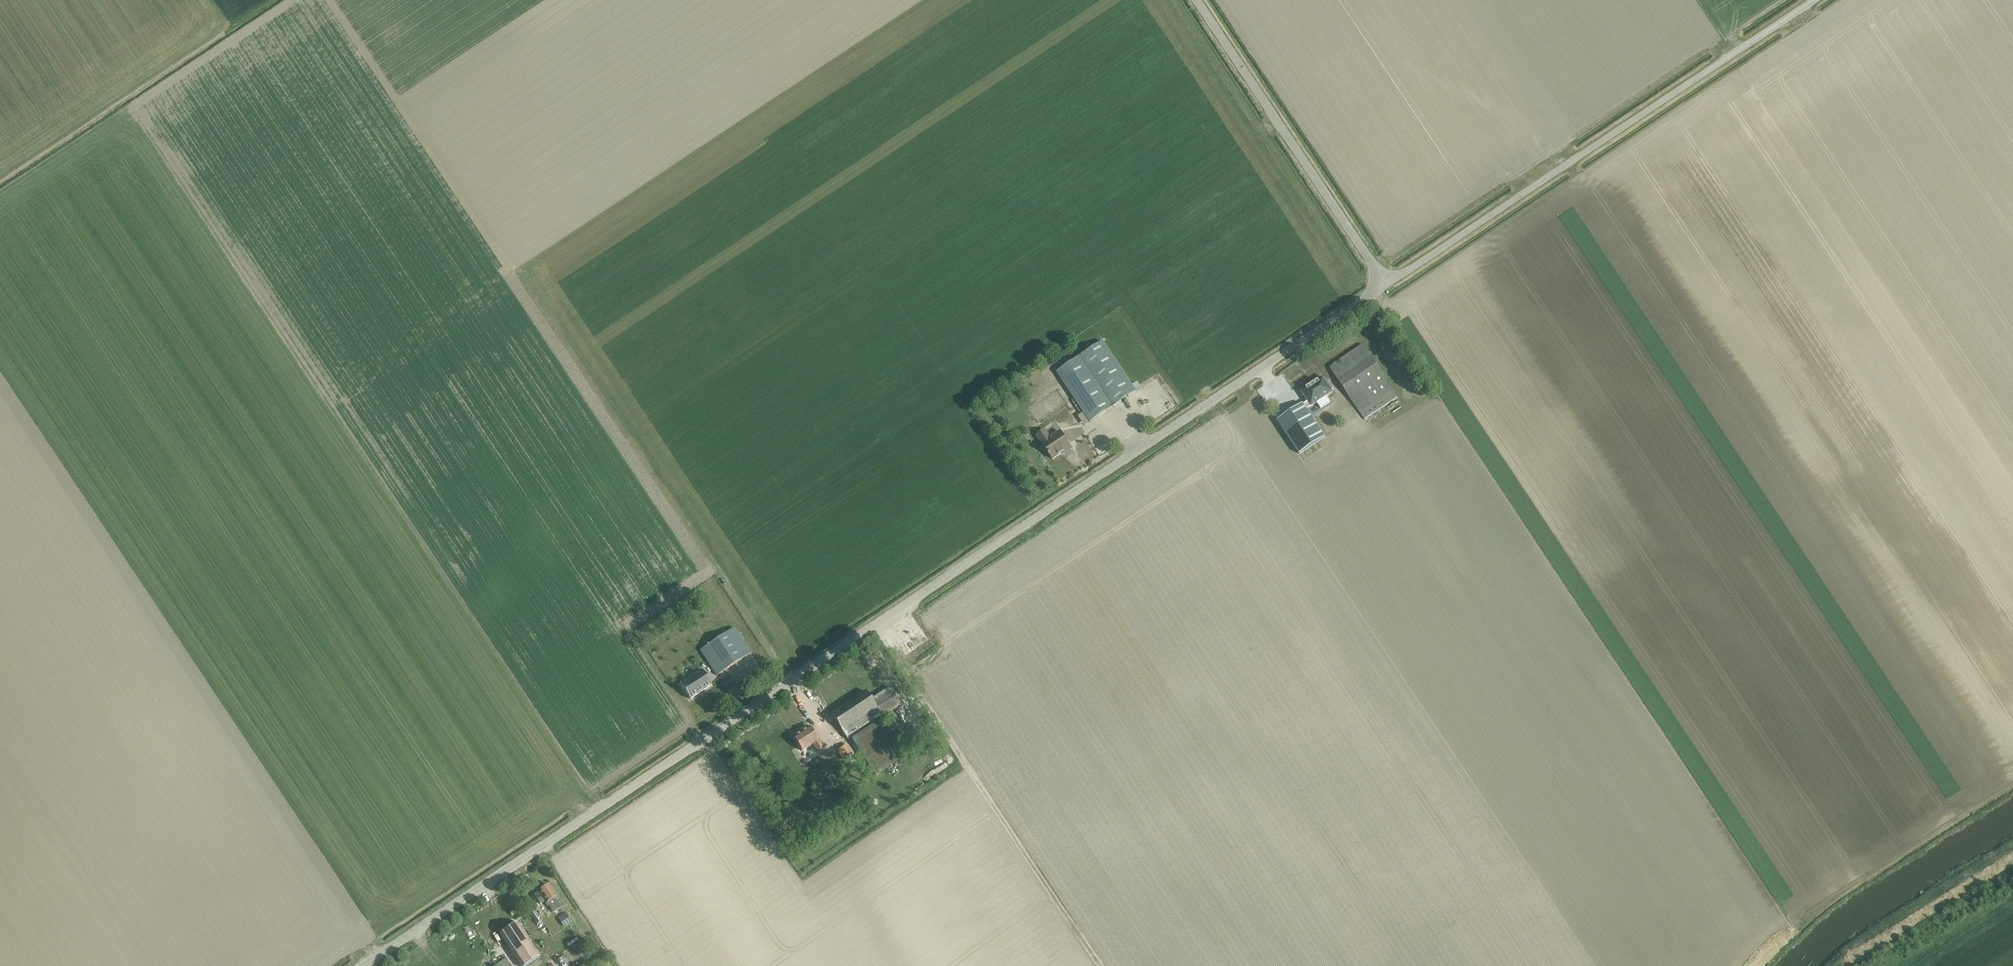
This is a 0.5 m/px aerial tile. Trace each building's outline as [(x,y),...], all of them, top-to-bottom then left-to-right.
[(1137,387),(1134,389),(1103,342),(1057,372),(1081,408),(1077,410),(1081,416),(1079,418),(1084,426),(1139,389),(1137,387)] [(1330,367),(1364,420),(1398,397),(1363,345),(1330,367)] [(1323,378),(1301,392),(1308,402),(1303,405),(1306,410),(1317,403),(1321,409),(1330,403),(1326,397),(1333,393),(1323,378)] [(1302,404),(1277,421),(1299,454),(1324,438),(1306,410),(1303,405),(1302,404)] [(1043,444),(1042,444),(1052,459),(1071,447),(1060,432),(1050,439),(1045,430),(1037,436),(1043,444)] [(701,650),(718,675),(752,653),(735,628),(701,650)] [(702,671),(680,685),(690,700),(712,685),(702,671)] [(831,715),(847,739),(850,738),(872,772),(903,750),(881,717),(900,704),(889,688),(871,700),(865,692),(831,715)] [(793,738),(802,751),(812,744),(818,753),(823,749),(809,728),(793,738)] [(838,752),(843,760),(852,754),(846,746),(838,752)] [(547,886),(534,895),(540,904),(545,901),(553,913),(563,906),(557,897),(555,898),(547,886)] [(535,911),(531,914),(537,924),(542,922),(535,911)] [(562,914),(565,924),(573,922),(570,912),(562,914)] [(521,965),(526,965),(539,957),(517,923),(500,935),(521,965)] [(494,965),(512,965),(506,957),(494,965)]
